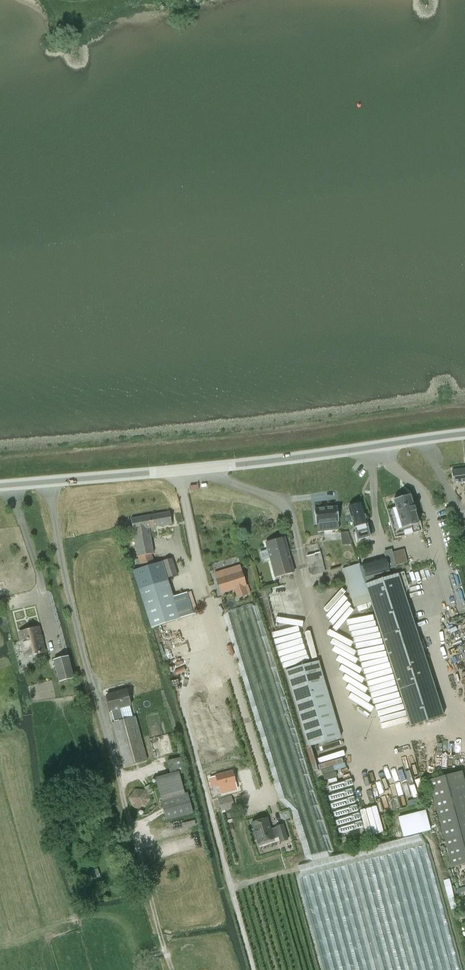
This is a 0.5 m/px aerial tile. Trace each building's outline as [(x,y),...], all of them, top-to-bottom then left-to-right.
[(464,483),(464,469),(452,470),(453,484),(464,483)] [(387,509),(386,509),(394,539),(423,531),(415,504),(412,505),(410,495),(393,500),(396,507),(387,510),(387,509)] [(350,505),(349,506),(350,507),(350,506),(350,507),(348,507),(355,532),(352,533),(355,542),(358,541),(358,540),(370,537),(361,504),(360,504),(360,503),(359,503),(357,503),(355,503),(354,503),(353,504),(352,504),(350,505)] [(337,507),(314,509),(316,524),(317,524),(318,532),(339,530),(338,522),(339,522),(337,507)] [(150,516),(152,527),(172,524),(170,512),(150,516)] [(153,554),(149,528),(152,527),(150,516),(131,519),(137,556),(138,556),(141,566),(154,562),(151,554),(153,554)] [(275,577),(293,572),(284,537),(266,542),(275,577)] [(309,568),(318,566),(315,554),(306,556),(309,568)] [(177,576),(172,558),(161,561),(162,562),(167,579),(177,576)] [(385,558),(362,565),(366,578),(389,571),(385,558)] [(151,628),(180,619),(179,619),(173,597),(167,579),(162,562),(133,571),(151,628)] [(357,564),(342,569),(343,569),(354,607),(370,602),(357,564)] [(242,571),(217,578),(221,592),(236,587),(239,597),(247,594),(244,585),(246,584),(242,571)] [(403,573),(366,584),(383,642),(416,632),(402,589),(408,587),(403,573)] [(173,597),(179,619),(194,614),(187,592),(173,597)] [(26,657),(45,652),(39,627),(19,632),(26,657)] [(416,632),(383,642),(402,699),(410,725),(443,715),(435,689),(416,632)] [(59,682),(73,678),(68,657),(54,660),(59,682)] [(316,662),(286,671),(308,747),(339,738),(316,662)] [(127,690),(106,695),(111,712),(112,711),(115,722),(123,720),(121,709),(130,706),(127,690)] [(115,722),(112,723),(123,767),(147,761),(135,717),(123,720),(115,722)] [(464,864),(464,785),(461,771),(429,780),(452,867),(464,864)] [(223,794),(235,790),(231,774),(218,778),(219,782),(212,784),(214,793),(222,791),(223,794)] [(185,793),(161,800),(166,821),(193,813),(188,792),(185,793)] [(258,844),(273,839),(273,838),(278,837),(280,842),(288,840),(283,825),(275,827),(275,828),(270,829),(267,818),(251,823),(254,832),(253,832),(255,839),(256,839),(258,844)]
